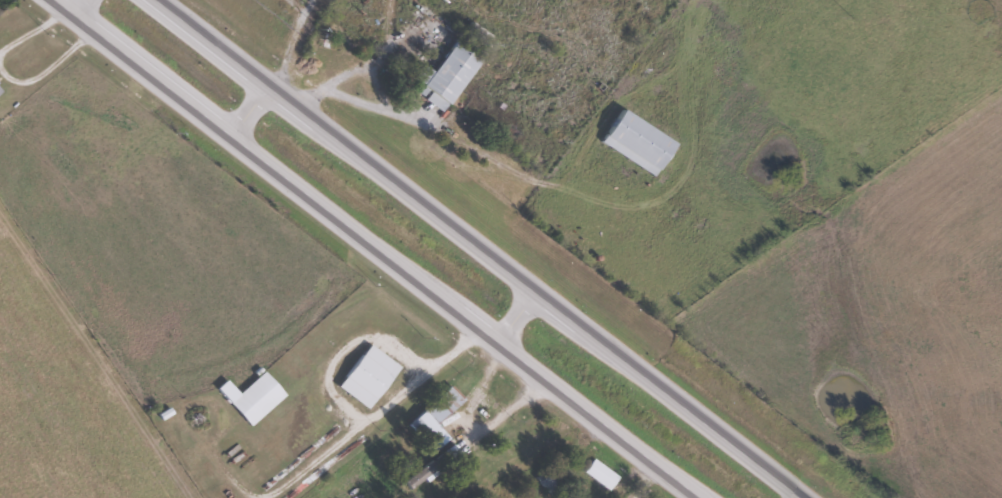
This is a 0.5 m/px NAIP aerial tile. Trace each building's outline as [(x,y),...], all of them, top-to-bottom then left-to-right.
[(436,73),(422,64),(413,78),(434,91),(432,93),(451,105),(483,56),(457,40),(436,73)] [(600,143),(655,177),(677,143),(622,108),(600,143)] [(368,409),(399,365),(368,344),(338,387),(368,409)] [(285,394),(264,370),(239,392),(227,379),(217,388),(250,426),(285,394)] [(408,423),(433,452),(450,437),(437,422),(463,400),(450,385),(408,423)] [(429,480),(445,459),(438,453),(421,473),(429,480)] [(582,471),(607,491),(618,477),(593,457),(582,471)] [(545,497),(561,492),(554,469),(537,474),(545,497)]
